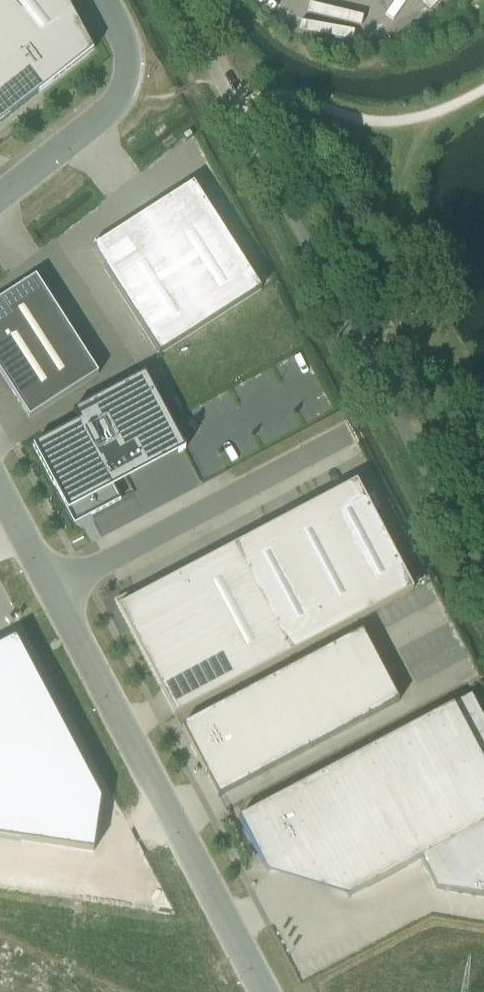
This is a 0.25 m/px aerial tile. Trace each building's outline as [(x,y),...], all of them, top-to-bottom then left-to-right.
[(93,52),(71,11),(65,0),(0,0),(0,125),(93,52)] [(193,183),(90,248),(159,355),(262,289),(193,183)] [(35,277),(0,300),(1,302),(0,303),(0,374),(29,419),(98,375),(35,277)] [(78,422),(33,446),(71,519),(89,510),(91,515),(120,500),(108,476),(179,439),(145,374),(72,412),(78,422)] [(129,630),(174,717),(413,591),(356,483),(175,578),(176,579),(118,609),(129,630)] [(128,521),(133,510),(116,503),(111,513),(128,521)] [(181,727),(218,797),(398,701),(361,632),(181,727)] [(238,819),(267,873),(320,845),(348,898),(419,861),(435,891),(483,899),(483,764),(453,705),(238,819)]
